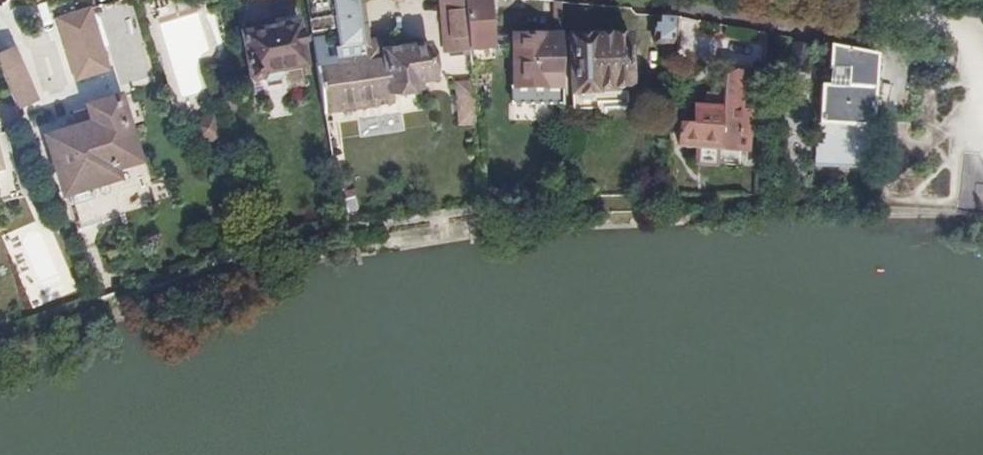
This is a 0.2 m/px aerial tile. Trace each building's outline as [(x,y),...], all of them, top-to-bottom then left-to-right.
[(313,41),(325,114),(393,104),(391,90),(436,83),(430,48),(387,54),(386,49),(378,43),(365,46),(357,0),(306,0),(312,35),(328,33),(327,26),(336,25),(339,44),(325,46),(324,39),(313,41)] [(469,44),(471,67),(481,66),(481,62),(494,61),(492,34),(494,31),(494,18),(490,16),(489,0),(470,0),(467,0),(466,1),(469,44)] [(446,1),(450,45),(469,44),(466,1),(463,1),(446,1)] [(561,4),(536,2),(536,27),(562,29),(561,4)] [(68,54),(75,75),(76,82),(100,74),(107,72),(88,13),(63,21),(58,22),(68,54)] [(658,18),(656,45),(664,46),(673,47),(675,19),(658,18)] [(296,23),(294,21),(275,24),(273,27),(256,30),(257,35),(243,39),(251,82),(254,84),(260,83),(262,80),(262,77),(263,77),(265,84),(273,82),(274,87),(279,90),(287,88),(291,83),(290,79),(300,77),(302,74),(301,69),(305,69),(296,23)] [(676,36),(675,60),(749,63),(750,39),(676,36)] [(513,38),(513,106),(563,106),(561,37),(513,38)] [(632,40),(632,37),(570,39),(574,112),(599,112),(599,105),(629,104),(629,88),(631,88),(630,40),(632,40)] [(673,47),(664,46),(662,70),(671,70),(673,47)] [(823,86),(815,166),(871,170),(878,57),(833,48),(831,71),(835,71),(834,88),(823,86)] [(0,61),(0,73),(14,106),(16,111),(34,102),(14,55),(0,61)] [(681,126),(679,148),(701,150),(716,151),(748,154),(751,114),(741,113),(744,75),(743,75),(743,70),(728,69),(728,73),(726,74),(724,104),(707,102),(706,110),(696,108),(694,127),(681,126)] [(749,97),(762,98),(764,75),(750,74),(749,97)] [(458,87),(461,126),(475,124),(472,85),(458,87)] [(136,164),(118,104),(74,118),(79,134),(50,144),(66,196),(115,181),(112,171),(136,164)] [(716,151),(701,150),(700,164),(714,166),(716,151)] [(17,329),(14,312),(11,311),(7,308),(0,310),(0,333),(17,329)]
